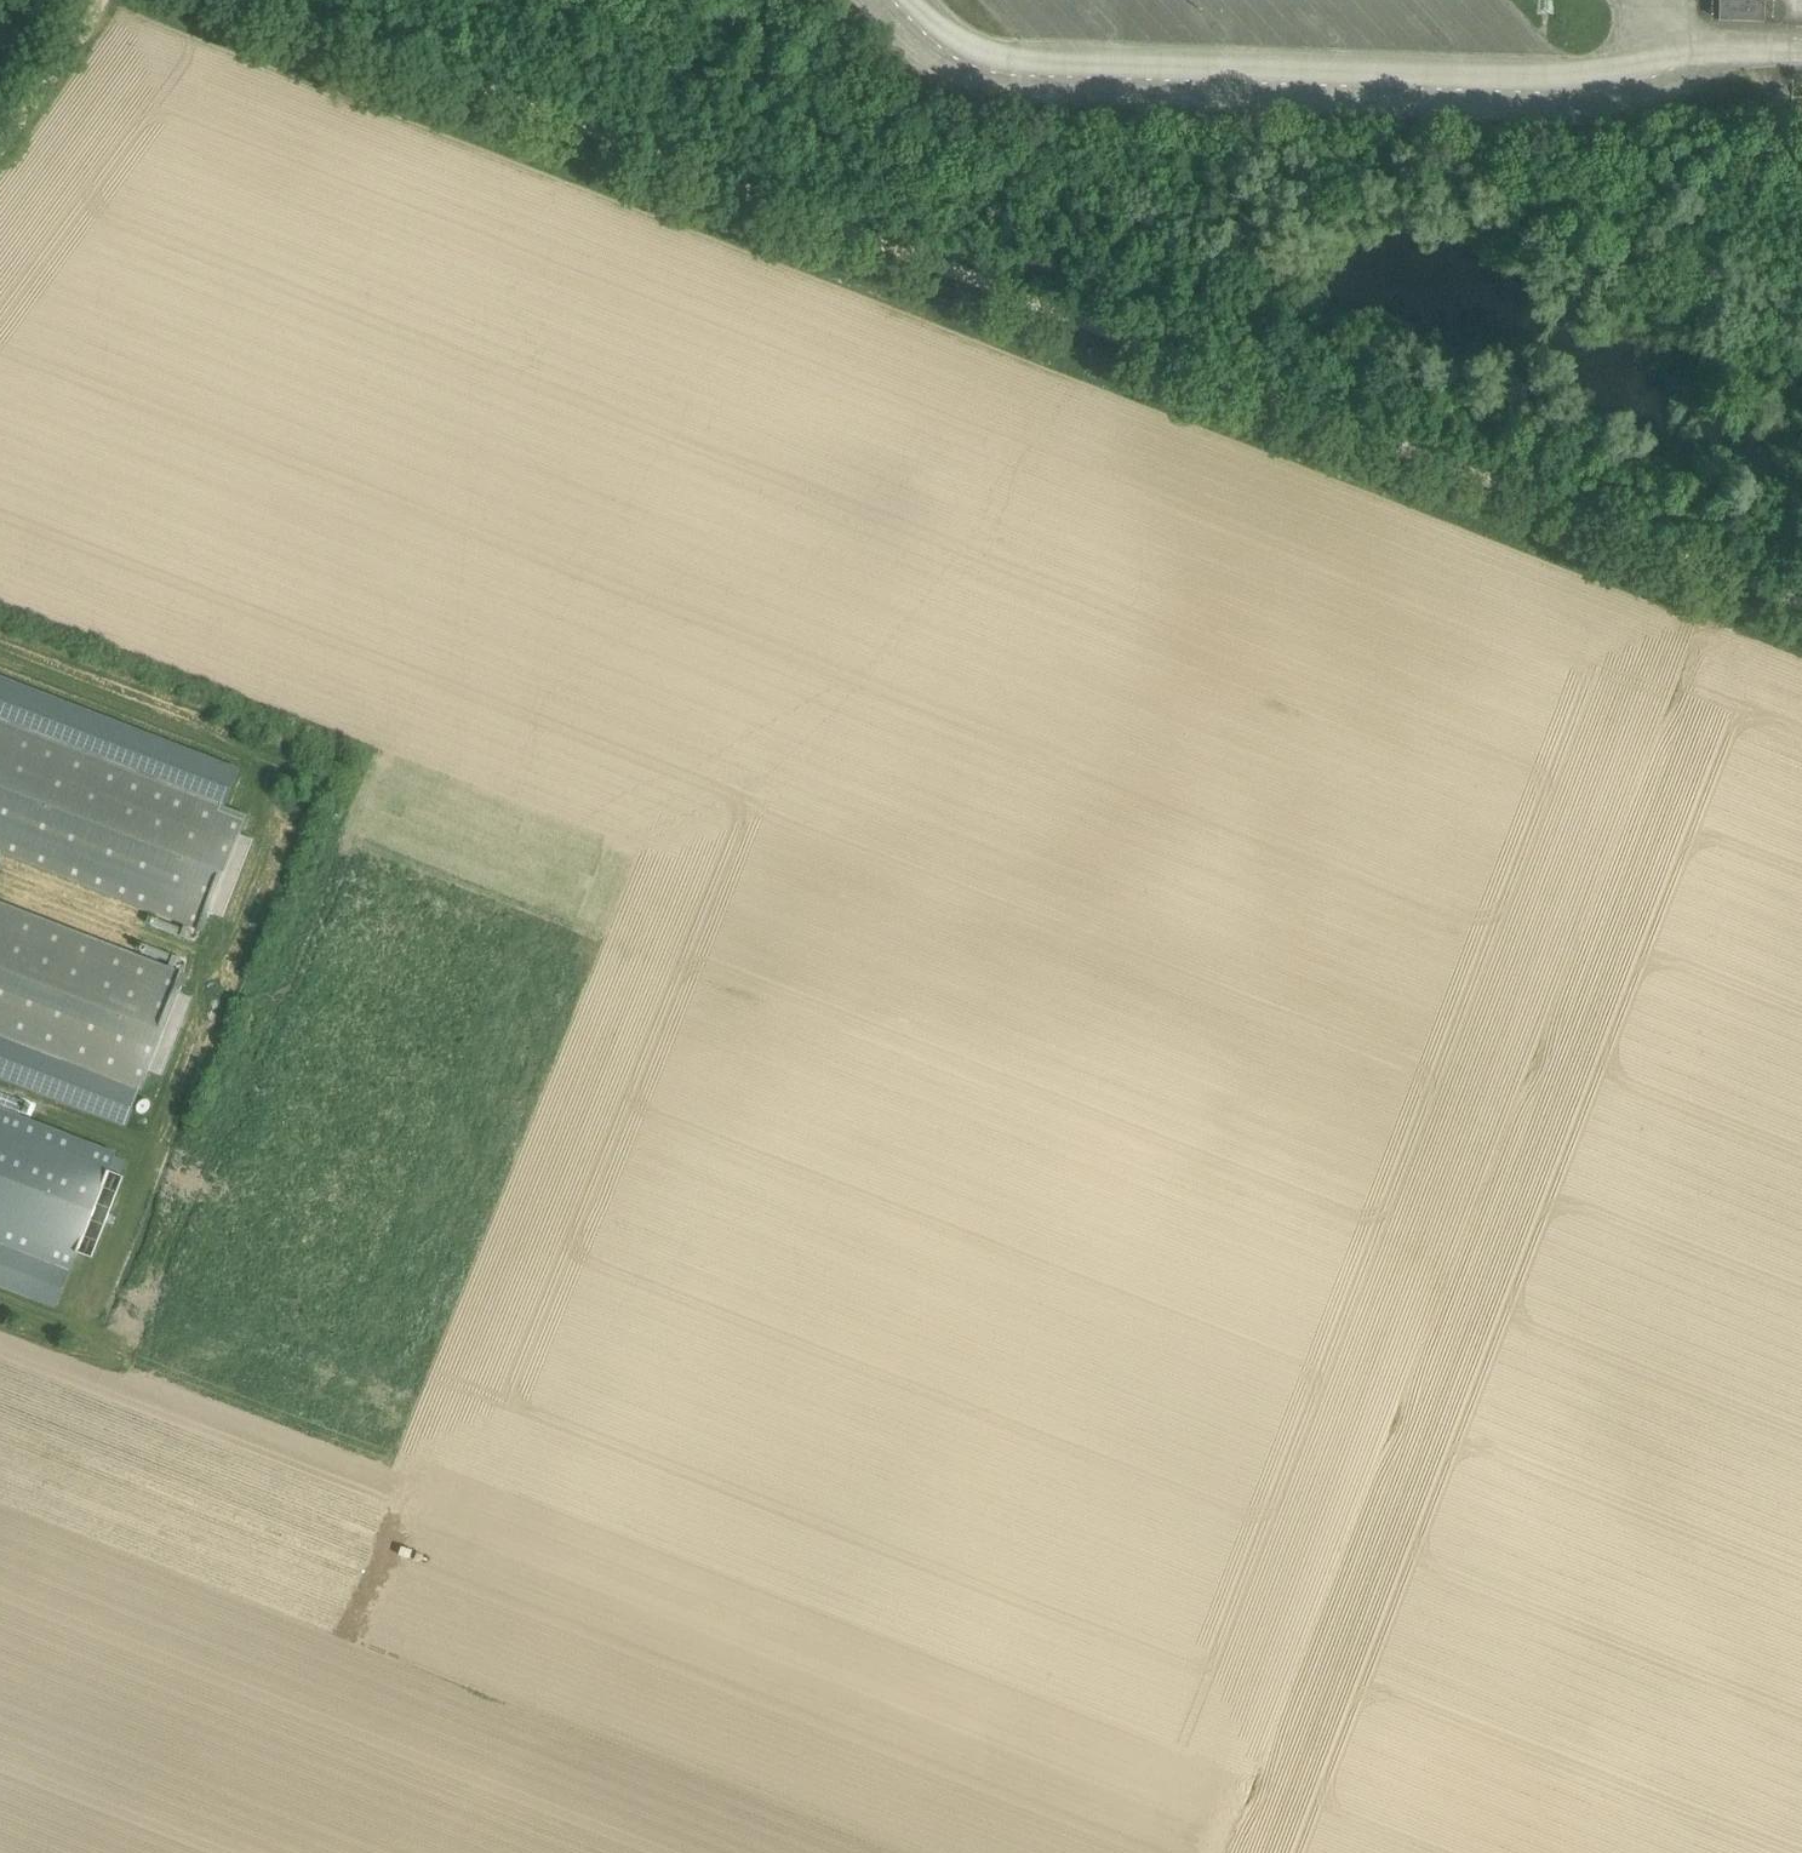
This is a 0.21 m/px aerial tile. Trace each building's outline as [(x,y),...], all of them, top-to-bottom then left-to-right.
[(1723,21),(1767,22),(1768,0),(1723,0),(1723,21)] [(203,931),(210,912),(224,918),(255,839),(241,834),(248,815),(0,719),(0,852),(203,931)] [(141,1089),(148,1070),(163,1075),(193,997),(179,992),(187,973),(0,900),(0,1034),(141,1089)] [(80,1248),(85,1235),(99,1240),(133,1153),(119,1147),(124,1135),(0,1086),(0,1216),(80,1248)]
